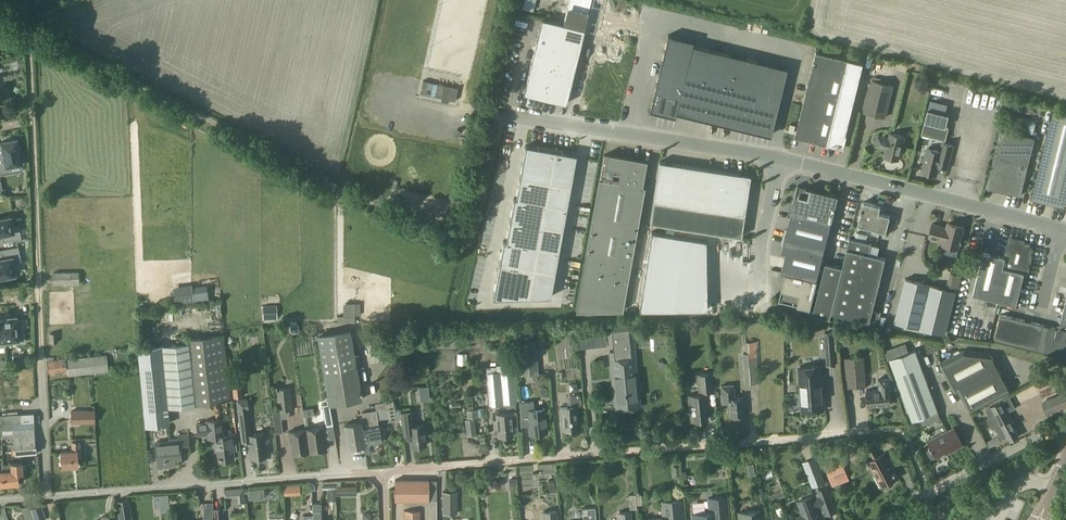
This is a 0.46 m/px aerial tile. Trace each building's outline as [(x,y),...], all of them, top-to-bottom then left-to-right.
[(533,10),(536,0),(525,0),(523,8),(533,10)] [(562,23),(584,28),(588,11),(567,6),(562,23)] [(542,18),(523,92),(544,98),(545,92),(562,23),(542,18)] [(565,103),(584,28),(562,23),(545,92),(544,98),(565,103)] [(670,33),(650,108),(675,115),(677,109),(694,41),(695,40),(670,33)] [(761,130),(779,63),(694,41),(677,109),(761,130)] [(795,136),(842,148),(864,62),(817,51),(795,136)] [(872,80),(865,111),(886,117),(894,85),(872,80)] [(435,96),(438,83),(427,81),(425,94),(435,96)] [(455,100),(458,87),(438,83),(435,96),(441,97),(441,100),(448,102),(449,99),(455,100)] [(922,134),(946,140),(949,127),(946,126),(949,114),(928,109),(922,134)] [(1065,203),(1065,112),(1053,109),(1032,198),(1065,206),(1065,203)] [(1005,110),(1001,127),(1033,135),(1037,118),(1005,110)] [(723,129),(712,127),(711,134),(722,136),(723,129)] [(986,186),(1021,195),(1035,137),(1000,129),(986,186)] [(879,135),(877,145),(885,147),(886,151),(885,156),(899,159),(900,156),(901,155),(902,151),(901,149),(902,146),(904,145),(905,141),(904,140),(904,136),(891,133),(889,138),(879,135)] [(11,170),(10,165),(22,163),(17,138),(15,139),(15,137),(9,138),(9,140),(2,141),(4,155),(0,156),(0,172),(11,170)] [(937,174),(939,165),(948,168),(953,145),(943,142),(941,151),(928,147),(922,170),(937,174)] [(526,145),(524,152),(520,177),(550,182),(556,150),(545,148),(526,145)] [(576,154),(556,150),(550,182),(571,186),(576,154)] [(646,179),(649,162),(604,154),(601,171),(604,171),(602,178),(600,178),(576,311),(623,310),(645,186),(643,186),(644,178),(646,179)] [(650,222),(741,236),(750,175),(659,161),(650,222)] [(550,182),(520,177),(516,198),(546,203),(550,182)] [(567,207),(571,186),(550,182),(546,203),(567,207)] [(785,241),(824,251),(832,220),(833,220),(839,195),(798,185),(792,210),(793,210),(785,241)] [(516,198),(514,197),(510,219),(542,225),(546,203),(516,198)] [(864,201),(859,224),(887,231),(891,215),(879,212),(881,205),(864,201)] [(563,228),(567,207),(546,203),(542,225),(563,228)] [(22,206),(13,206),(13,215),(22,215),(22,206)] [(7,233),(8,242),(22,239),(19,224),(13,225),(11,216),(0,218),(0,234),(7,233)] [(542,225),(510,219),(506,240),(538,246),(542,225)] [(932,223),(929,236),(944,240),(943,244),(959,248),(961,240),(962,240),(963,239),(961,238),(964,226),(948,222),(947,227),(932,223)] [(559,250),(563,228),(542,225),(538,246),(559,250)] [(651,231),(639,310),(707,309),(706,239),(651,231)] [(1033,254),(1025,241),(1010,237),(1005,257),(984,252),(973,294),(1017,305),(1025,274),(1028,274),(1033,254)] [(873,311),(886,258),(869,254),(872,243),(850,238),(843,267),(832,312),(879,324),(881,313),(873,311)] [(506,240),(503,240),(500,261),(534,268),(538,246),(506,240)] [(785,241),(782,253),(783,253),(783,251),(787,252),(782,274),(783,271),(786,272),(779,300),(811,308),(818,279),(817,279),(824,251),(785,241)] [(6,276),(7,279),(16,278),(13,262),(22,260),(21,260),(20,260),(19,255),(20,255),(19,246),(4,249),(6,257),(0,259),(0,277),(6,276)] [(555,271),(559,250),(538,246),(534,268),(555,271)] [(500,261),(493,297),(529,297),(534,268),(500,261)] [(832,312),(843,267),(826,263),(813,313),(830,318),(832,312)] [(551,296),(555,271),(534,268),(529,297),(551,296)] [(79,271),(53,272),(53,284),(79,284),(79,271)] [(955,288),(959,275),(949,271),(945,285),(955,288)] [(905,278),(895,320),(946,333),(956,291),(905,278)] [(206,286),(192,288),(194,302),(208,299),(206,286)] [(1057,327),(1038,323),(1031,348),(1065,356),(1065,301),(1060,325),(1061,326),(1057,328),(1057,327)] [(277,305),(263,305),(263,319),(277,318),(277,305)] [(11,316),(11,314),(3,314),(5,341),(6,341),(18,339),(18,342),(26,342),(24,318),(17,319),(17,316),(11,316)] [(1031,348),(1038,323),(1001,314),(995,339),(1031,348)] [(616,409),(640,407),(638,389),(641,389),(641,384),(638,384),(635,357),(632,324),(608,326),(610,345),(614,344),(615,351),(611,351),(616,409)] [(330,404),(362,398),(355,353),(359,353),(355,329),(318,335),(329,404),(330,404)] [(825,331),(826,350),(828,365),(836,365),(834,331),(825,331)] [(639,348),(649,347),(649,348),(650,348),(650,349),(650,350),(651,350),(652,351),(653,351),(655,352),(656,351),(657,351),(658,350),(658,349),(659,349),(659,348),(659,347),(659,346),(669,345),(668,338),(657,340),(656,333),(650,334),(650,340),(639,341),(639,348)] [(165,406),(190,404),(210,402),(219,401),(220,400),(227,400),(231,399),(231,395),(224,335),(200,338),(200,341),(138,348),(146,426),(167,423),(165,406)] [(883,339),(890,359),(913,420),(938,411),(916,349),(913,351),(910,342),(883,339)] [(539,373),(536,340),(518,342),(521,374),(539,373)] [(746,342),(747,353),(744,353),(746,384),(759,383),(756,342),(746,342)] [(496,349),(496,361),(512,360),(512,348),(496,349)] [(971,412),(1011,391),(991,353),(964,349),(941,362),(941,366),(955,391),(958,389),(971,412)] [(68,375),(107,370),(105,356),(66,360),(68,375)] [(847,358),(849,387),(867,385),(865,356),(847,358)] [(65,361),(47,363),(48,373),(66,371),(65,361)] [(800,367),(803,411),(824,409),(821,366),(800,367)] [(489,406),(517,403),(514,371),(486,373),(489,406)] [(700,391),(700,394),(689,395),(692,421),(708,419),(706,406),(708,406),(706,390),(713,389),(711,372),(698,374),(700,391)] [(867,391),(868,406),(891,404),(890,391),(893,390),(892,377),(880,378),(880,390),(867,391)] [(233,397),(241,396),(240,381),(232,381),(233,397)] [(730,417),(745,415),(744,397),(734,398),(733,385),(721,386),(723,403),(728,402),(730,417)] [(290,388),(280,389),(282,411),(293,409),(290,388)] [(1065,405),(1065,393),(1044,402),(1048,412),(1065,405)] [(560,407),(562,431),(580,430),(578,406),(579,406),(579,395),(570,395),(571,406),(560,407)] [(255,434),(254,428),(250,428),(248,408),(245,408),(244,399),(237,400),(242,442),(250,441),(250,449),(249,449),(250,458),(268,456),(267,449),(268,447),(270,447),(268,433),(255,434)] [(377,410),(379,409),(388,408),(394,407),(393,400),(375,403),(377,410)] [(990,406),(986,408),(991,416),(987,418),(992,428),(996,426),(1002,438),(1009,435),(1011,439),(1019,435),(1016,429),(1018,428),(1003,400),(990,406)] [(533,401),(521,402),(522,420),(529,420),(530,433),(547,432),(545,408),(534,409),(533,401)] [(322,405),(326,426),(333,425),(330,404),(329,404),(322,405)] [(394,407),(388,408),(390,420),(397,419),(394,407)] [(483,408),(467,410),(468,417),(484,415),(483,408)] [(95,422),(94,410),(71,411),(71,423),(95,422)] [(378,419),(377,410),(362,412),(364,421),(374,419),(374,420),(378,419)] [(281,412),(273,412),(276,434),(283,433),(281,412)] [(426,445),(424,424),(409,426),(408,412),(401,412),(403,432),(410,431),(411,446),(426,445)] [(497,420),(494,420),(494,428),(498,427),(498,436),(502,436),(502,438),(509,437),(509,435),(512,435),(512,433),(517,432),(516,412),(511,412),(497,413),(497,420)] [(35,445),(34,413),(1,415),(1,420),(1,429),(12,428),(13,441),(2,442),(3,455),(37,452),(37,445),(35,445)] [(464,419),(466,435),(476,434),(474,418),(464,419)] [(375,426),(374,420),(374,419),(364,421),(361,421),(365,444),(382,441),(379,425),(375,426)] [(234,459),(233,448),(236,447),(234,434),(223,435),(222,420),(198,423),(199,434),(212,433),(212,437),(214,437),(215,445),(218,444),(220,460),(234,459)] [(345,424),(349,447),(365,444),(361,421),(345,424)] [(327,449),(323,426),(306,429),(310,451),(327,449)] [(964,445),(955,427),(929,440),(933,447),(927,450),(932,459),(951,449),(952,451),(964,445)] [(289,431),(292,454),(310,451),(306,429),(289,431)] [(175,457),(181,456),(180,448),(190,447),(189,434),(179,435),(179,438),(170,439),(170,445),(156,446),(158,467),(170,466),(170,464),(175,463),(175,457)] [(83,435),(83,459),(94,459),(93,435),(83,435)] [(72,450),(60,451),(61,467),(64,467),(64,469),(70,469),(70,467),(77,466),(77,457),(80,457),(78,442),(71,442),(72,450)] [(680,452),(681,467),(693,466),(693,458),(704,457),(703,451),(680,452)] [(899,477),(886,452),(869,461),(876,475),(874,476),(880,486),(899,477)] [(803,462),(812,488),(826,482),(816,457),(803,462)] [(833,485),(849,479),(841,459),(825,465),(833,485)] [(538,472),(544,472),(545,485),(557,484),(556,470),(565,470),(564,461),(537,463),(538,472)] [(3,464),(3,470),(4,484),(19,483),(18,469),(22,469),(21,462),(11,463),(12,463),(3,464)] [(531,463),(515,464),(516,475),(532,475),(531,463)] [(319,479),(319,486),(334,485),(334,478),(319,479)] [(395,479),(395,500),(404,500),(404,509),(404,519),(437,519),(437,500),(437,480),(429,480),(429,479),(395,479)] [(247,487),(249,501),(256,500),(255,486),(247,487)] [(325,487),(326,498),(335,498),(334,486),(325,487)] [(836,510),(827,487),(819,490),(821,495),(817,497),(816,495),(799,501),(804,514),(798,517),(799,519),(825,519),(824,515),(836,511),(836,510)] [(224,489),(225,497),(237,496),(238,503),(245,503),(244,488),(224,489)] [(456,514),(456,492),(443,492),(443,514),(456,514)] [(637,508),(636,494),(629,494),(630,509),(637,508)] [(728,512),(725,512),(724,497),(709,498),(710,512),(693,514),(693,519),(729,519),(728,512)] [(119,519),(132,519),(128,498),(116,500),(119,519)] [(649,519),(684,519),(682,500),(662,502),(664,518),(649,519)] [(6,513),(21,512),(19,501),(5,502),(6,513)] [(312,515),(312,519),(327,519),(327,514),(322,515),(323,503),(312,503),(312,515)] [(30,509),(34,519),(46,519),(41,505),(30,509)] [(596,507),(583,508),(584,519),(597,519),(596,507)] [(215,519),(222,519),(221,509),(214,509),(215,519)] [(544,519),(558,519),(557,510),(543,511),(544,519)] [(761,510),(739,513),(740,519),(742,519),(761,519),(761,510)] [(631,512),(619,513),(619,519),(632,519),(631,512)]
